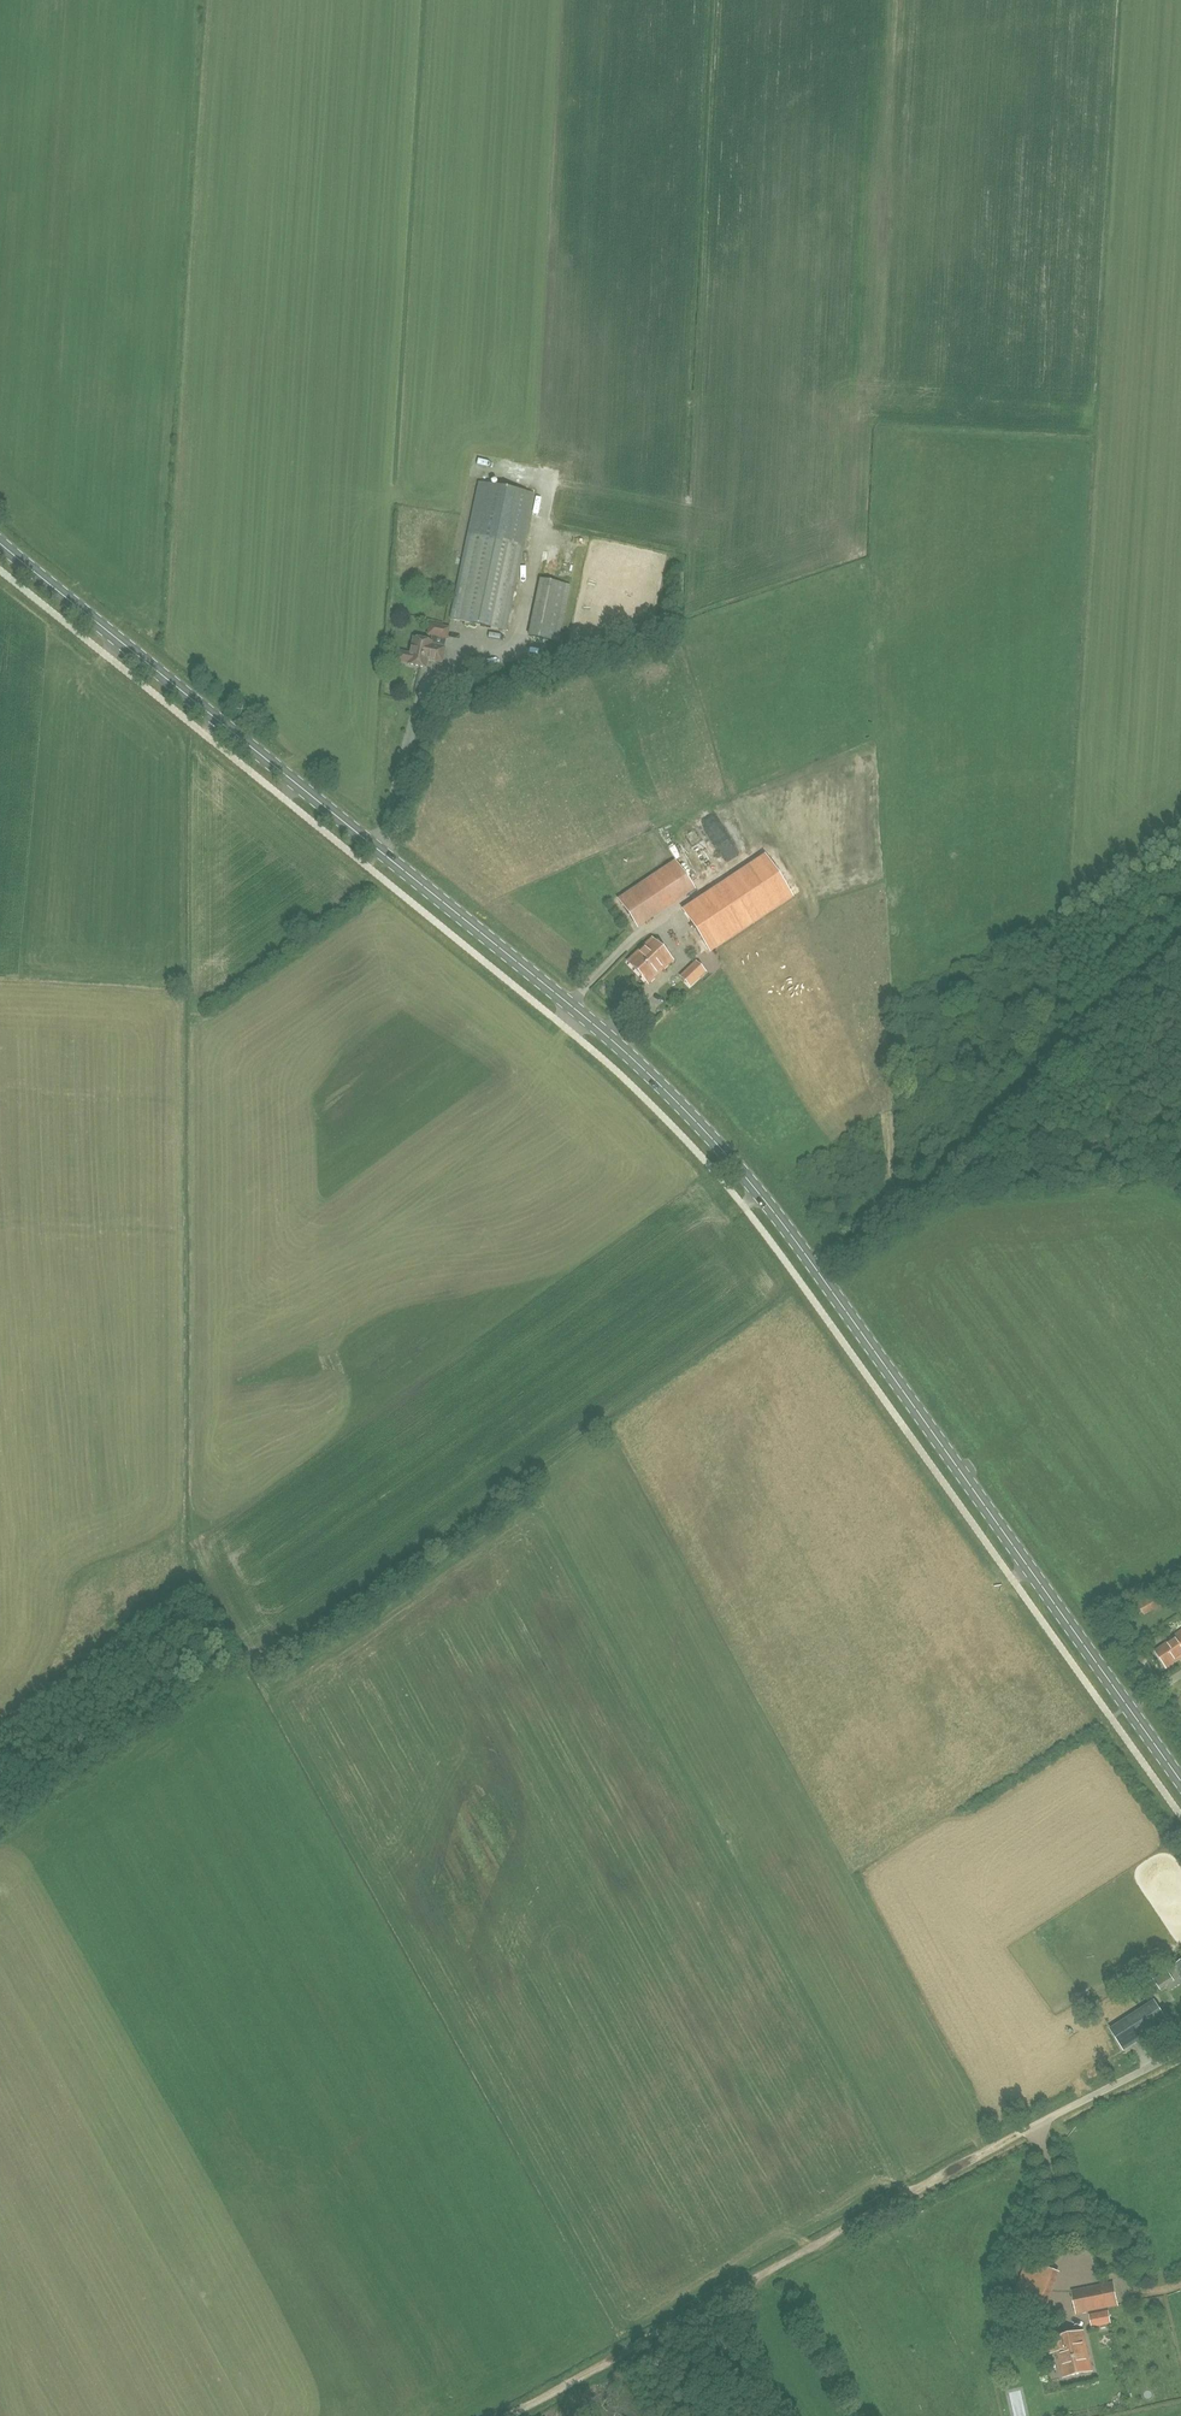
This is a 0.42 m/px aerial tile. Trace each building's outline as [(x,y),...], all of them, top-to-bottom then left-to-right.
[(479,482),(468,536),(451,620),(505,631),(534,494),(479,482)] [(560,643),(568,589),(539,584),(531,638),(560,643)] [(581,592),(580,623),(598,623),(598,592),(581,592)] [(426,636),(447,640),(450,628),(429,623),(426,636)] [(414,639),(410,654),(399,651),(397,662),(408,664),(426,668),(428,660),(442,663),(445,648),(431,645),(431,642),(414,639)] [(709,952),(792,898),(765,857),(682,911),(709,952)] [(676,866),(615,900),(634,933),(694,899),(676,866)] [(648,983),(672,960),(652,939),(628,962),(648,983)] [(680,977),(682,979),(690,987),(697,979),(690,972),(688,970),(680,977)] [(1171,1639),(1172,1640),(1156,1652),(1167,1668),(1180,1658),(1180,1632),(1171,1639)] [(1154,2001),(1110,2029),(1124,2051),(1168,2022),(1154,2001)] [(1047,2315),(1059,2276),(1027,2266),(1015,2305),(1047,2315)] [(1117,2305),(1113,2283),(1072,2291),(1077,2314),(1117,2305)] [(1108,2312),(1090,2316),(1092,2327),(1110,2323),(1108,2312)] [(1083,2332),(1055,2338),(1055,2339),(1048,2341),(1051,2353),(1058,2351),(1064,2377),(1092,2371),(1083,2332)]
